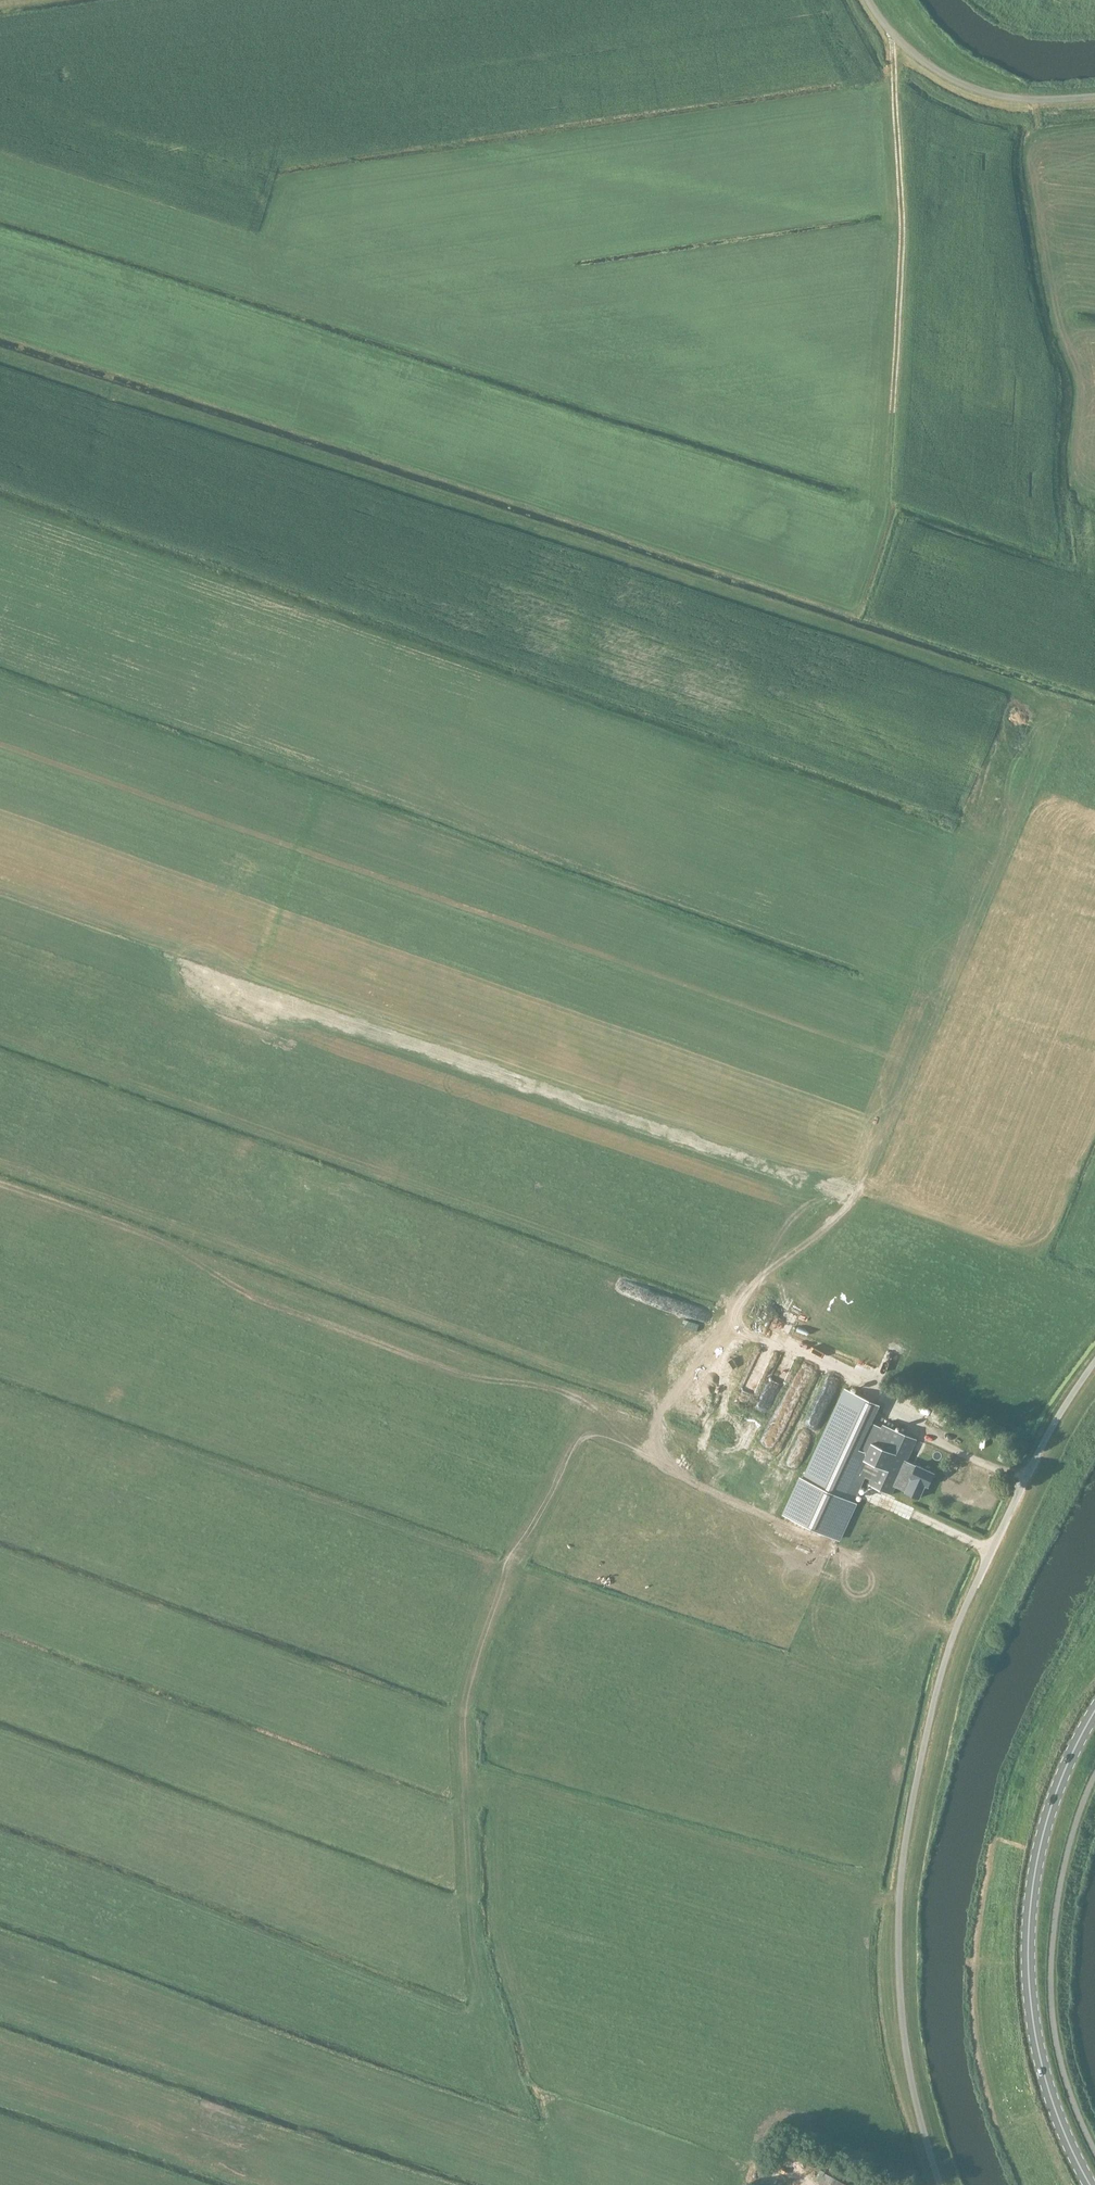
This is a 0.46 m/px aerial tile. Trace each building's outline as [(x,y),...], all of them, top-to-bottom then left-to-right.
[(882,1424),(881,1426),(871,1422),(880,1403),(845,1388),(785,1513),(838,1538),(854,1502),(852,1501),(864,1475),(870,1478),(867,1484),(890,1495),(895,1485),(905,1490),(905,1491),(919,1498),(925,1484),(928,1486),(934,1472),(916,1464),(916,1465),(906,1461),(916,1439),(882,1424)] [(769,1437),(779,1440),(782,1430),(772,1427),(769,1437)] [(951,1433),(947,1442),(959,1448),(964,1439),(951,1433)] [(787,2157),(782,2159),(788,2172),(794,2169),(787,2157)] [(824,2173),(819,2182),(823,2184),(847,2184),(824,2173)]
